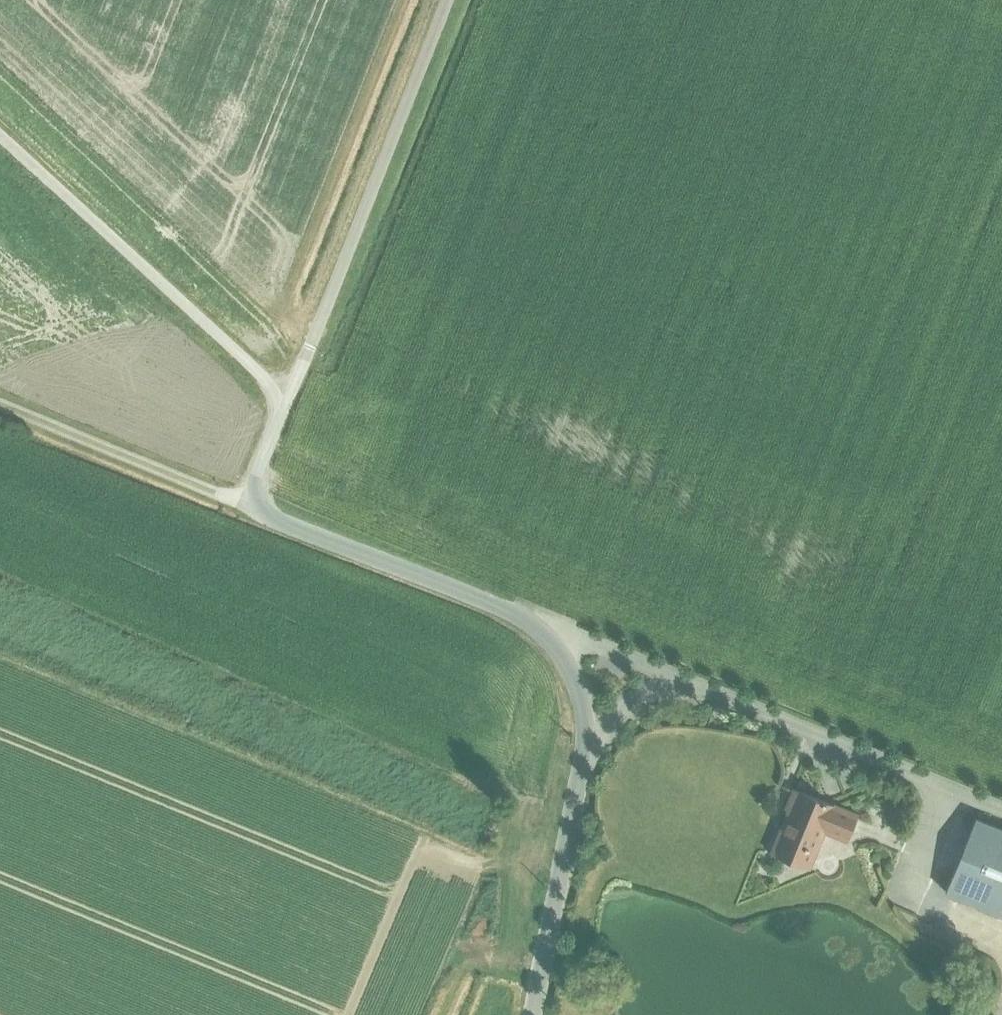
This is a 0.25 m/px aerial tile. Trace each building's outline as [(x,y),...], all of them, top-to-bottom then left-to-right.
[(784,834),(776,855),(812,869),(826,833),(849,842),(860,815),(795,788),(787,809),(796,813),(786,835),(784,834)] [(946,892),(1001,915),(1001,827),(977,817),(946,892)]
